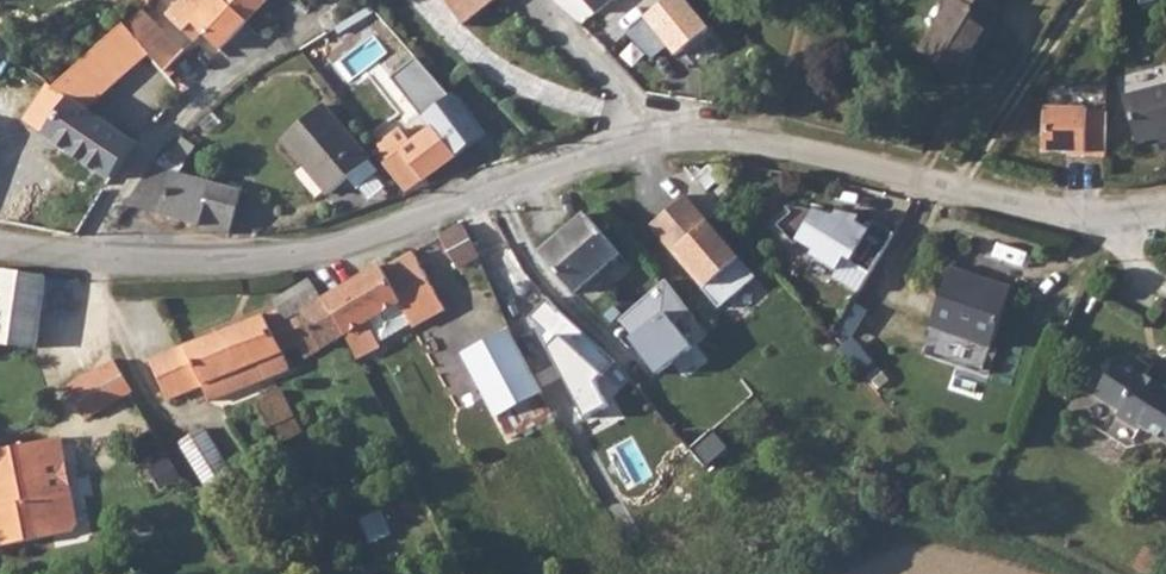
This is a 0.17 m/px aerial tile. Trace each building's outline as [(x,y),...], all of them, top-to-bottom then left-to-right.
[(169,14),(193,40),(202,30),(220,48),(267,0),(182,0),(169,14)] [(463,25),(495,0),(445,0),(463,25)] [(595,13),(612,0),(585,0),(595,13)] [(919,51),(962,80),(997,24),(991,20),(1003,0),(952,0),(919,51)] [(143,12),(126,27),(140,43),(164,69),(182,50),(143,12)] [(46,85),(23,119),(68,150),(91,115),(73,102),(104,72),(86,58),(52,88),(46,85)] [(361,72),(343,87),(370,121),(389,105),(361,72)] [(1144,152),(1165,147),(1165,86),(1130,94),(1144,152)] [(1112,155),(1114,107),(1049,105),(1048,153),(1112,155)] [(323,106),(283,139),(329,194),(349,178),(357,187),(377,172),(323,106)] [(91,115),(68,150),(111,180),(135,144),(91,115)] [(434,128),(384,164),(405,191),(422,178),(424,180),(477,140),(460,116),(436,132),(434,128)] [(195,147),(182,138),(170,154),(183,164),(195,147)] [(242,192),(153,167),(127,206),(229,234),(242,192)] [(691,192),(653,224),(722,305),(759,274),(691,192)] [(852,262),(872,273),(897,234),(876,221),(870,231),(857,223),(861,217),(840,213),(836,218),(832,216),(826,214),(819,211),(813,210),(806,209),(798,208),(793,207),(787,208),(793,214),(780,226),(796,243),(801,239),(818,250),(814,255),(839,269),(847,255),(853,259),(852,262)] [(568,234),(543,256),(575,292),(620,254),(586,215),(566,233),(568,234)] [(480,255),(462,225),(441,236),(457,266),(480,255)] [(380,265),(323,297),(345,334),(357,357),(380,345),(379,342),(412,324),(414,327),(445,308),(413,253),(383,270),(380,265)] [(44,348),(50,272),(0,269),(0,345),(44,348)] [(934,321),(932,325),(992,346),(1006,305),(1011,290),(952,269),(934,321)] [(309,281),(308,281),(276,300),(281,308),(149,358),(166,397),(202,384),(209,400),(310,361),(308,356),(345,334),(323,297),(321,299),(309,281)] [(536,311),(550,338),(592,419),(594,418),(601,430),(614,423),(607,410),(617,404),(601,374),(605,372),(566,296),(536,311)] [(537,300),(529,304),(533,311),(542,306),(537,300)] [(524,329),(473,344),(501,433),(551,418),(524,329)] [(1097,395),(1122,411),(1119,416),(1140,430),(1143,426),(1165,441),(1165,388),(1147,376),(1152,369),(1134,357),(1112,361),(1114,367),(1097,395)] [(113,358),(70,385),(88,415),(131,390),(113,358)] [(281,389),(258,402),(271,426),(275,424),(284,440),(302,431),(281,389)] [(210,482),(233,466),(207,427),(183,442),(210,482)] [(0,519),(0,546),(70,531),(78,521),(70,484),(46,489),(36,442),(0,449),(0,513),(1,518),(0,519)] [(636,455),(623,474),(632,481),(646,463),(636,455)]
